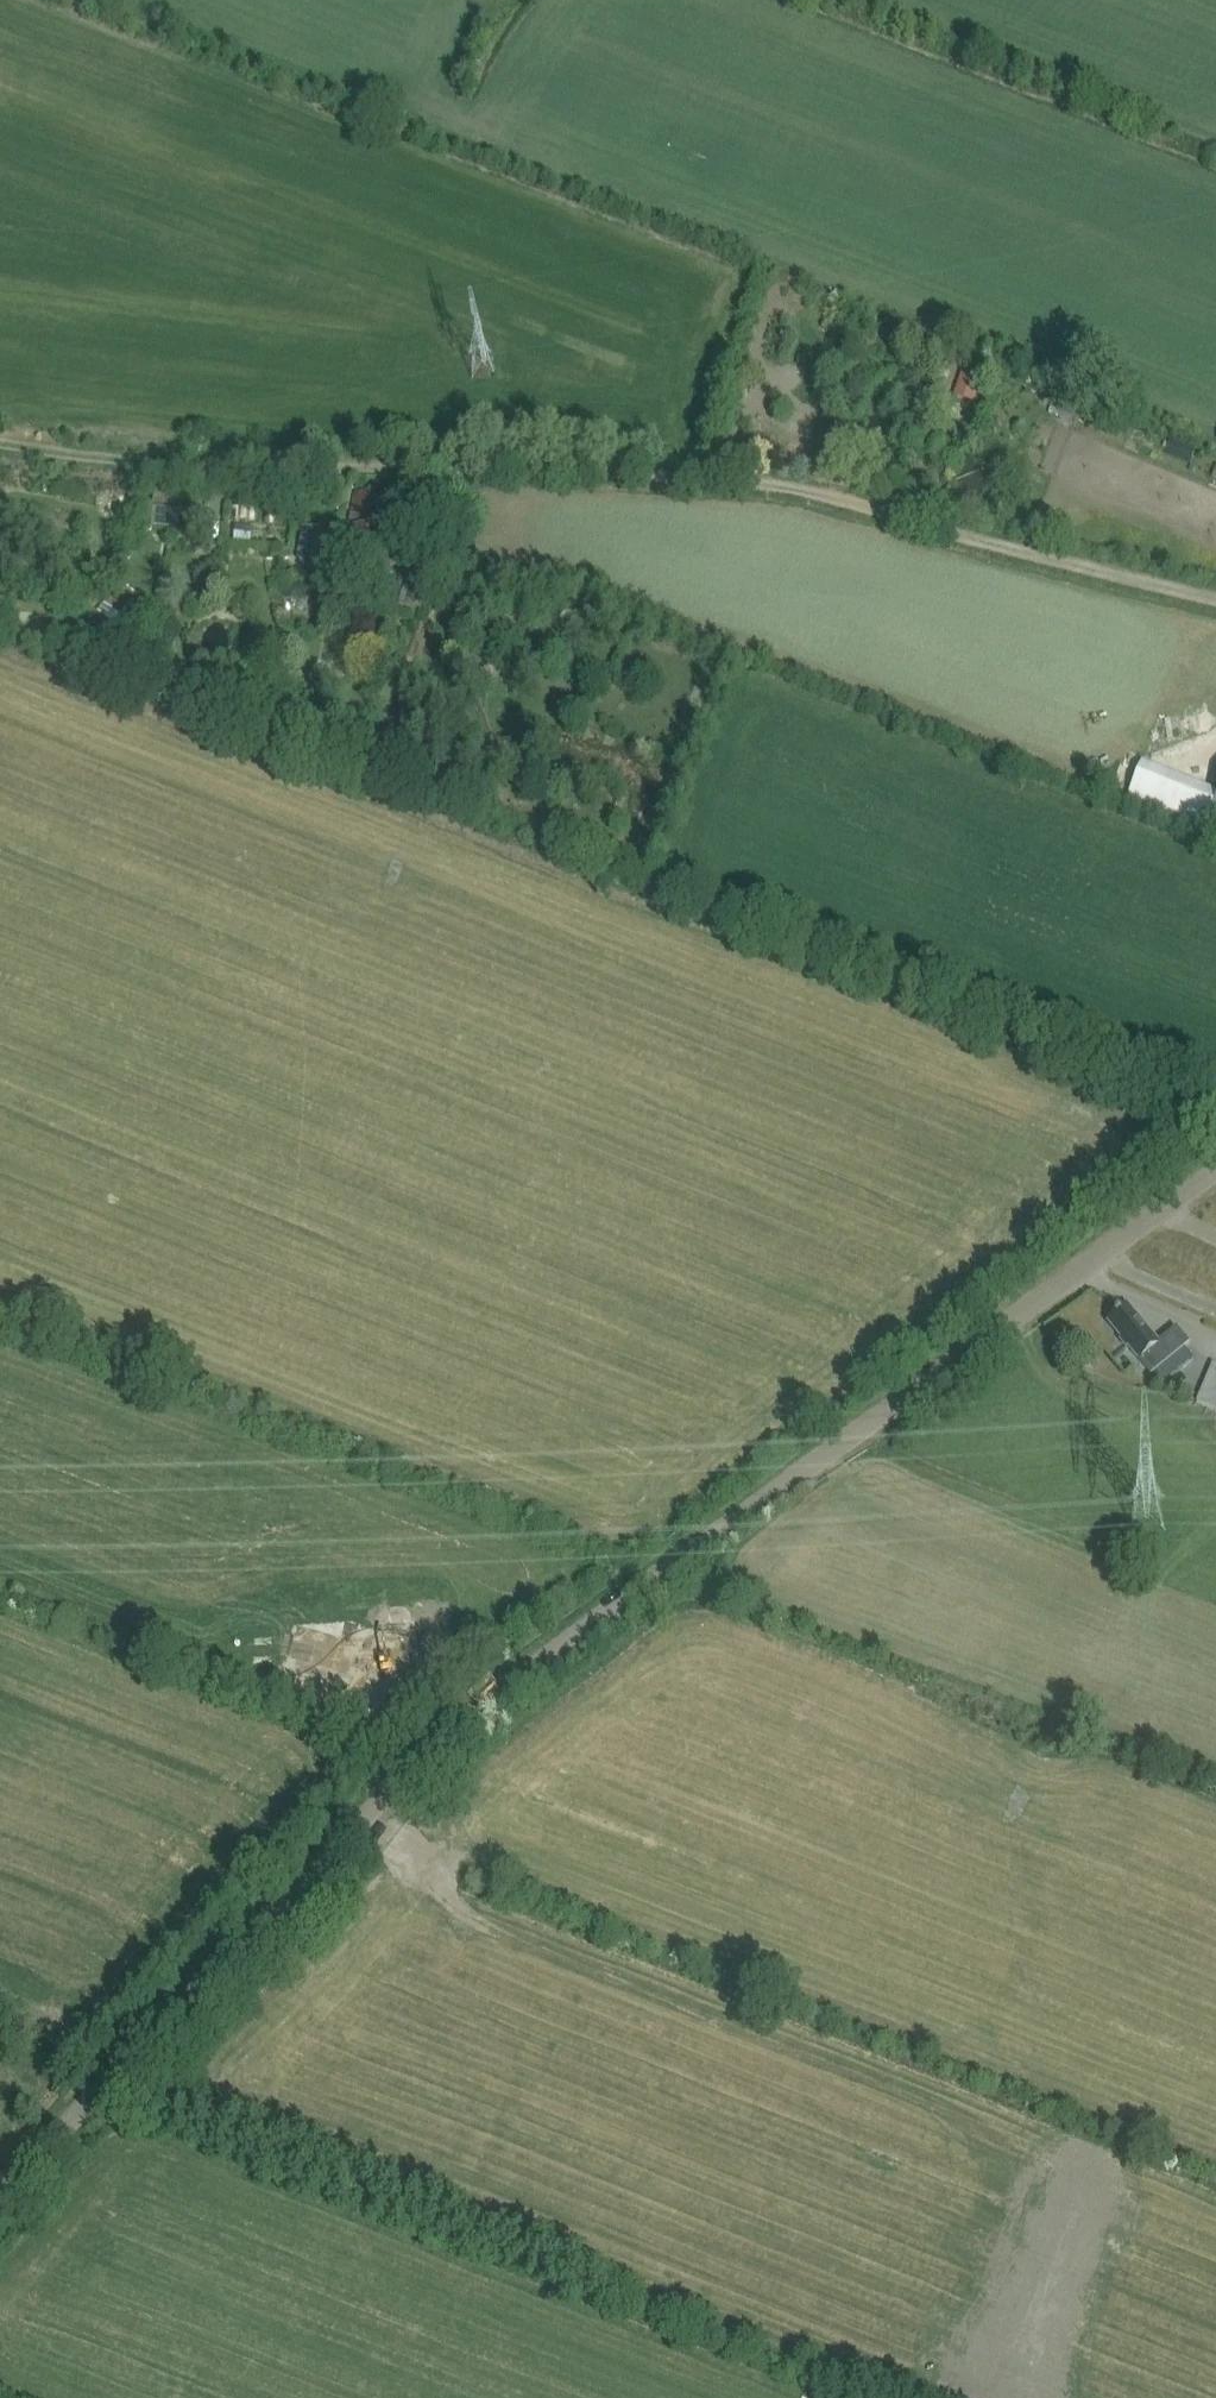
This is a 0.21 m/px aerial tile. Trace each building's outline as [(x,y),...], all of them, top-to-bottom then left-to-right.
[(957,398),(978,402),(984,376),(963,372),(957,398)] [(181,530),(186,498),(136,490),(132,522),(181,530)] [(384,567),(389,531),(380,529),(385,496),(361,492),(361,495),(355,494),(348,535),(303,529),(299,559),(310,561),(308,573),(328,576),(333,544),(346,546),(344,560),(384,567)] [(123,614),(140,595),(125,582),(108,601),(123,614)] [(474,667),(458,673),(463,686),(479,680),(474,667)] [(606,728),(604,732),(606,736),(615,739),(619,737),(620,733),(618,729),(610,726),(606,728)] [(1215,831),(1215,798),(1205,826),(1215,831)] [(1129,1306),(1109,1323),(1152,1376),(1190,1345),(1178,1329),(1160,1344),(1129,1306)]
